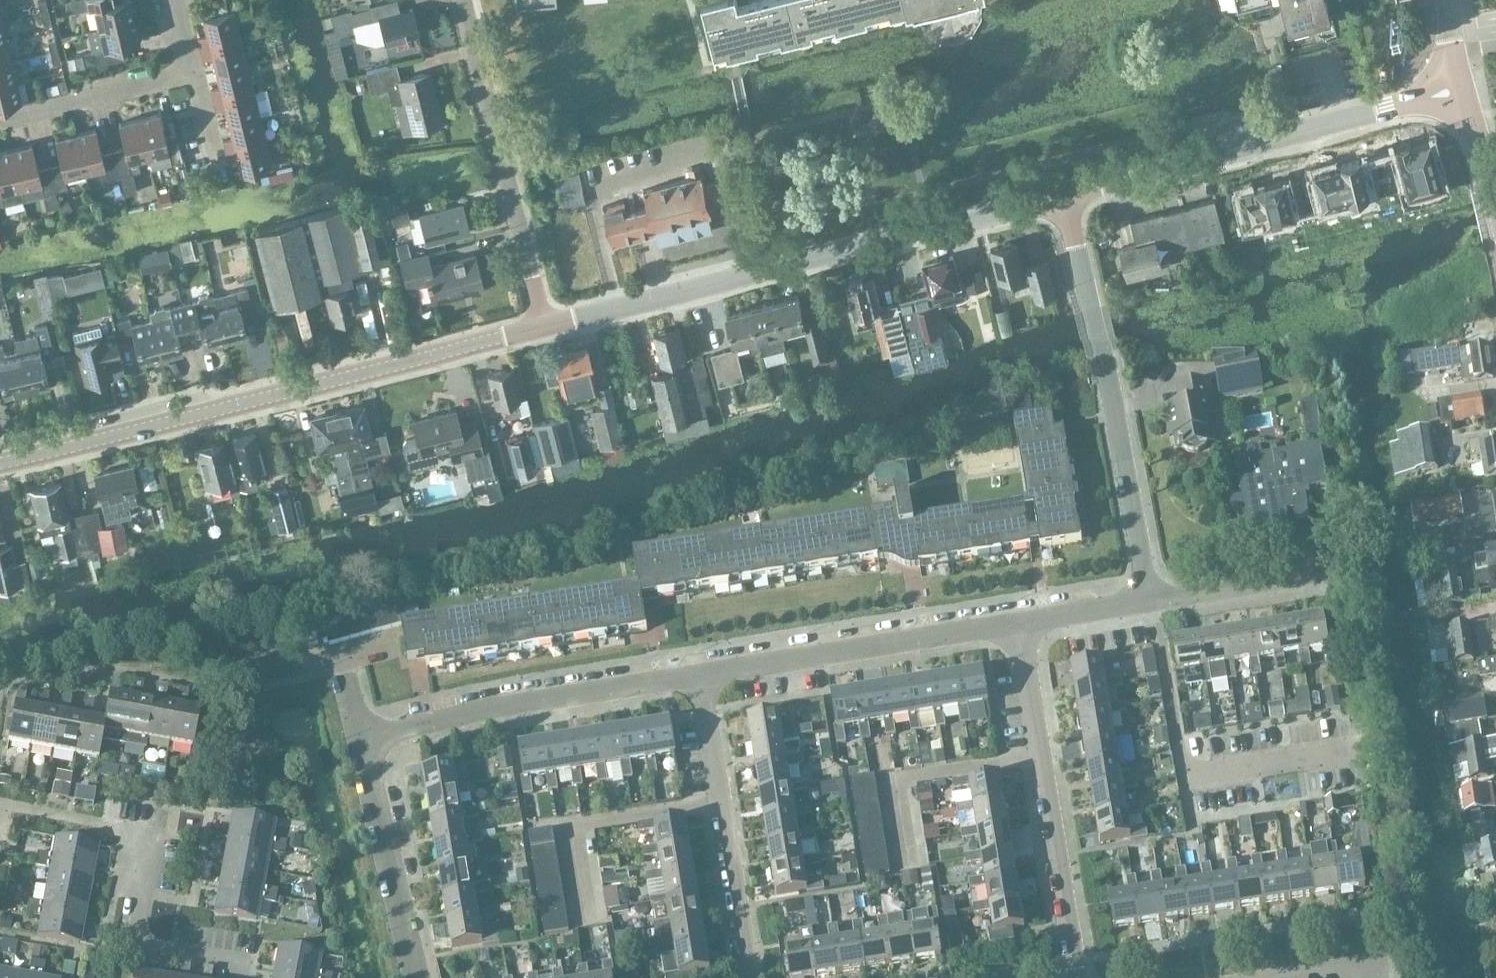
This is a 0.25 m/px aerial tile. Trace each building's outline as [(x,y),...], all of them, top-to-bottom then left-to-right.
[(47,10),(45,0),(43,0),(38,1),(40,12),(47,10)] [(112,0),(86,0),(88,8),(93,7),(99,28),(134,20),(129,0),(121,0),(113,2),(112,0)] [(350,9),(370,4),(369,0),(348,0),(350,9)] [(905,0),(703,0),(702,0),(716,56),(907,8),(905,0)] [(907,8),(908,12),(915,10),(915,12),(961,0),(905,0),(907,8)] [(1290,27),(1333,16),(1328,0),(1283,0),(1290,27)] [(370,4),(350,9),(330,14),(334,33),(352,28),(356,40),(374,46),(383,44),(383,41),(384,41),(385,43),(419,35),(413,9),(373,19),(370,4)] [(51,23),(47,10),(40,12),(44,25),(51,23)] [(200,48),(240,38),(234,12),(203,19),(207,35),(198,37),(200,48)] [(139,42),(134,20),(99,28),(104,49),(94,51),(97,64),(127,57),(124,45),(139,42)] [(240,38),(200,48),(203,59),(212,57),(216,71),(247,64),(240,38)] [(50,53),(58,51),(55,39),(47,41),(50,53)] [(6,42),(0,44),(0,65),(11,62),(6,42)] [(61,63),(58,51),(50,53),(53,65),(61,63)] [(11,62),(0,65),(0,86),(16,82),(11,62)] [(247,64),(216,71),(219,86),(210,88),(213,99),(253,90),(247,64)] [(384,80),(399,77),(397,65),(365,72),(370,94),(386,90),(384,80)] [(410,132),(442,125),(430,74),(398,81),(410,132)] [(60,93),(67,92),(64,79),(57,81),(60,93)] [(16,82),(0,86),(0,107),(21,102),(16,82)] [(228,124),(259,116),(253,90),(213,99),(216,111),(225,108),(228,124)] [(139,118),(148,157),(168,152),(171,163),(183,159),(177,134),(165,137),(159,113),(139,118)] [(266,142),(259,116),(228,124),(232,137),(223,140),(226,151),(266,142)] [(137,160),(148,157),(139,118),(118,123),(124,147),(113,150),(119,175),(140,170),(137,160)] [(107,178),(119,175),(113,150),(101,153),(96,129),(75,134),(85,172),(105,167),(107,178)] [(65,177),(85,172),(75,134),(55,139),(61,163),(49,165),(55,191),(67,188),(65,177)] [(1408,156),(1395,160),(1401,185),(1415,181),(1418,194),(1449,186),(1437,140),(1406,148),(1408,156)] [(272,168),(266,142),(226,151),(228,162),(237,160),(241,175),(272,168)] [(12,149),(21,188),(41,183),(43,193),(55,191),(49,165),(38,168),(32,144),(12,149)] [(3,203),(1,193),(21,188),(12,149),(0,152),(0,204),(3,203)] [(1361,166),(1360,160),(1315,172),(1324,207),(1369,195),(1368,191),(1381,187),(1375,162),(1361,166)] [(550,185),(550,166),(532,166),(533,186),(550,185)] [(623,201),(603,206),(612,245),(656,234),(659,244),(713,231),(709,215),(713,214),(711,204),(723,201),(719,182),(706,185),(701,166),(689,169),(691,178),(644,189),(649,208),(626,213),(623,201)] [(291,168),(283,170),(267,174),(270,183),(293,177),(291,168)] [(1285,181),(1240,191),(1249,226),(1293,215),(1292,211),(1306,207),(1299,182),(1286,186),(1285,181)] [(1160,213),(1167,242),(1178,239),(1180,250),(1225,238),(1215,199),(1160,213)] [(426,241),(468,230),(461,204),(419,215),(426,241)] [(379,260),(366,208),(349,212),(347,207),(301,220),(255,233),(275,309),(325,296),(332,322),(355,316),(348,289),(353,287),(350,274),(363,271),(362,264),(379,260)] [(385,207),(376,209),(380,227),(389,225),(385,207)] [(392,222),(407,218),(405,208),(389,212),(392,222)] [(1157,245),(1167,242),(1160,213),(1131,221),(1137,244),(1122,248),(1129,275),(1163,266),(1157,245)] [(402,257),(421,252),(418,240),(399,245),(402,257)] [(1011,277),(1025,273),(1017,243),(991,249),(1003,296),(1015,293),(1011,277)] [(176,244),(163,253),(171,264),(183,256),(176,244)] [(401,260),(404,271),(403,271),(407,285),(427,280),(432,299),(463,291),(462,287),(481,282),(474,254),(430,266),(427,253),(401,260)] [(931,294),(934,307),(942,305),(940,299),(962,294),(960,287),(961,287),(953,256),(923,264),(931,294)] [(1027,266),(1035,301),(1056,296),(1047,261),(1027,266)] [(100,266),(61,276),(65,292),(104,282),(100,266)] [(961,278),(965,297),(985,293),(981,274),(961,278)] [(66,294),(65,292),(61,276),(61,275),(47,278),(49,288),(51,298),(66,294)] [(846,376),(897,363),(912,359),(898,304),(882,308),(874,277),(869,278),(846,283),(855,319),(856,319),(858,328),(871,325),(872,329),(836,338),(846,376)] [(216,304),(226,342),(247,337),(241,314),(253,311),(247,288),(234,291),(236,299),(216,304)] [(371,294),(355,294),(357,330),(373,329),(371,294)] [(948,359),(934,307),(931,294),(900,301),(918,368),(948,359)] [(188,328),(190,336),(201,333),(205,347),(226,342),(216,304),(214,297),(212,297),(208,295),(200,298),(198,300),(182,304),(188,328)] [(775,302),(783,332),(805,326),(815,363),(829,359),(816,308),(803,311),(799,295),(775,302)] [(786,347),(783,332),(775,302),(751,308),(759,338),(771,335),(775,350),(786,347)] [(177,331),(188,328),(182,304),(166,308),(163,306),(155,308),(153,311),(149,312),(151,320),(161,359),(182,353),(177,331)] [(762,351),(759,338),(751,308),(727,314),(735,344),(748,341),(751,353),(762,351)] [(290,314),(304,365),(317,361),(303,311),(290,314)] [(1452,325),(1472,324),(1472,313),(1452,315),(1452,325)] [(140,364),(161,359),(151,320),(132,326),(130,318),(117,321),(123,344),(135,341),(140,364)] [(17,351),(27,392),(49,387),(42,358),(54,356),(46,325),(34,328),(36,335),(28,337),(30,348),(17,351)] [(680,359),(687,357),(679,328),(654,334),(662,364),(663,364),(664,368),(681,364),(680,359)] [(107,361),(120,357),(114,335),(98,339),(98,337),(75,343),(86,382),(112,376),(107,361)] [(27,392),(17,351),(4,354),(1,343),(0,344),(0,378),(5,398),(27,392)] [(1448,348),(1402,355),(1405,370),(1424,367),(1425,372),(1452,368),(1461,367),(1463,382),(1493,378),(1488,347),(1459,351),(1459,352),(1449,353),(1448,348)] [(554,361),(543,364),(547,383),(559,380),(562,393),(596,384),(593,372),(587,348),(553,357),(554,361)] [(724,351),(732,382),(745,379),(737,348),(724,351)] [(720,385),(732,382),(724,351),(712,354),(720,385)] [(693,360),(694,365),(652,376),(667,437),(710,426),(705,405),(713,403),(705,375),(708,375),(704,358),(693,360)] [(1245,359),(1213,365),(1220,400),(1262,391),(1255,359),(1246,361),(1245,359)] [(520,400),(511,368),(487,374),(496,406),(502,404),(506,417),(520,414),(516,400),(520,400)] [(1209,415),(1215,413),(1209,380),(1176,387),(1180,404),(1163,407),(1169,436),(1174,435),(1177,449),(1214,442),(1209,415)] [(602,407),(590,410),(600,449),(601,449),(604,460),(626,454),(609,386),(599,389),(598,390),(602,407)] [(1443,425),(1483,419),(1479,394),(1439,401),(1443,425)] [(347,454),(351,472),(365,469),(360,449),(373,446),(363,406),(337,412),(347,454)] [(1242,409),(1245,431),(1272,427),(1269,406),(1242,409)] [(413,422),(416,437),(406,440),(403,444),(404,448),(391,452),(395,468),(408,465),(413,468),(423,465),(435,462),(437,457),(435,449),(450,445),(453,459),(463,456),(468,479),(493,473),(486,444),(481,446),(475,423),(459,427),(455,411),(413,422)] [(347,454),(337,412),(311,419),(320,459),(331,456),(339,491),(338,492),(343,515),(360,511),(355,488),(351,472),(347,454)] [(1038,546),(1080,539),(1063,428),(1054,429),(1051,412),(1014,418),(1016,435),(1022,436),(1032,506),(1038,546)] [(581,466),(568,415),(533,424),(543,463),(550,462),(552,473),(581,466)] [(1403,474),(1437,468),(1430,428),(1396,433),(1403,474)] [(256,483),(252,469),(264,465),(256,433),(231,439),(239,471),(237,472),(240,487),(247,485),(256,483)] [(528,434),(509,439),(518,474),(537,469),(528,434)] [(1495,478),(1495,443),(1480,446),(1480,441),(1468,443),(1471,459),(1481,457),(1485,480),(1495,478)] [(222,442),(198,448),(208,486),(222,482),(225,493),(235,491),(222,442)] [(1231,504),(1231,506),(1231,508),(1233,510),(1235,511),(1237,511),(1240,511),(1243,510),(1244,514),(1241,515),(1247,545),(1289,537),(1284,510),(1292,509),(1293,513),(1295,516),(1298,518),(1302,518),(1305,516),(1307,514),(1307,511),(1304,489),(1326,486),(1319,444),(1289,448),(1289,450),(1261,455),(1260,450),(1260,448),(1257,446),(1255,446),(1252,446),(1250,447),(1249,448),(1248,451),(1247,452),(1248,454),(1234,456),(1241,498),(1237,499),(1234,499),(1232,501),(1231,502),(1231,504)] [(101,497),(104,511),(107,522),(131,515),(128,504),(137,502),(134,489),(139,488),(132,465),(93,475),(99,498),(101,497)] [(90,550),(82,514),(68,517),(60,483),(30,490),(38,525),(55,520),(57,530),(52,531),(59,559),(77,554),(90,550)] [(355,488),(360,511),(378,507),(372,484),(355,488)] [(278,530),(296,526),(286,485),(268,489),(278,530)] [(652,548),(632,552),(638,588),(639,595),(659,592),(657,595),(878,558),(877,555),(917,549),(919,565),(1038,546),(1032,506),(915,524),(909,488),(894,490),(898,513),(652,553),(652,548)] [(1495,534),(1495,496),(1476,499),(1480,525),(1468,527),(1470,542),(1484,540),(1483,536),(1495,534)] [(1459,499),(1411,506),(1414,526),(1462,518),(1459,499)] [(98,528),(94,511),(82,514),(90,550),(93,568),(94,573),(104,571),(99,548),(102,548),(98,528)] [(218,520),(206,523),(213,548),(225,545),(218,520)] [(122,523),(98,528),(102,548),(103,552),(109,551),(111,562),(129,559),(127,547),(122,523)] [(13,543),(0,546),(0,589),(29,582),(24,559),(16,561),(13,543)] [(1495,577),(1495,548),(1470,553),(1472,567),(1487,564),(1490,578),(1495,577)] [(1437,575),(1437,576),(1414,580),(1419,609),(1463,601),(1457,572),(1437,575)] [(424,657),(426,665),(645,629),(639,595),(638,588),(420,623),(420,619),(401,622),(407,660),(424,657)] [(390,625),(401,622),(396,603),(385,606),(390,625)] [(380,628),(390,625),(385,606),(374,609),(380,628)] [(369,632),(380,628),(374,609),(364,611),(369,632)] [(369,632),(364,611),(353,614),(359,635),(369,632)] [(353,614),(342,617),(348,638),(359,635),(353,614)] [(1302,650),(1299,651),(1301,667),(1310,666),(1308,649),(1324,647),(1326,662),(1334,661),(1332,648),(1328,648),(1327,646),(1328,646),(1323,615),(1298,619),(1302,650)] [(348,638),(342,617),(332,620),(338,641),(348,638)] [(1278,654),(1274,655),(1276,671),(1286,670),(1283,653),(1299,651),(1302,650),(1298,619),(1273,623),(1278,654)] [(338,641),(332,620),(322,622),(327,644),(338,641)] [(1253,658),(1249,659),(1251,675),(1261,674),(1258,657),(1274,655),(1278,654),(1273,623),(1248,627),(1253,658)] [(1454,663),(1474,660),(1469,625),(1450,627),(1454,663)] [(1233,661),(1249,659),(1253,658),(1248,627),(1223,631),(1228,662),(1224,663),(1227,679),(1236,678),(1233,661)] [(1228,662),(1223,631),(1198,635),(1203,666),(1199,667),(1202,683),(1227,679),(1224,663),(1228,662)] [(1198,635),(1173,639),(1177,669),(1174,670),(1177,687),(1185,686),(1186,685),(1202,683),(1199,667),(1203,666),(1198,635)] [(1156,662),(1154,650),(1141,652),(1143,664),(1156,662)] [(1105,685),(1106,689),(1122,687),(1121,677),(1104,680),(1101,660),(1070,665),(1074,690),(1105,685)] [(1477,663),(1480,679),(1495,676),(1495,660),(1477,663)] [(982,671),(957,675),(962,706),(958,706),(961,723),(970,721),(967,705),(987,702),(982,671)] [(937,710),(933,710),(936,727),(945,725),(942,709),(958,706),(962,706),(957,675),(932,679),(937,710)] [(109,693),(103,721),(101,731),(102,731),(124,735),(132,698),(118,695),(121,678),(113,676),(110,693),(109,693)] [(917,713),(933,710),(937,710),(932,679),(907,683),(912,714),(908,715),(911,731),(920,729),(917,713)] [(145,749),(147,740),(154,702),(140,700),(143,682),(135,681),(132,698),(124,735),(123,745),(145,749)] [(892,717),(908,715),(912,714),(907,683),(882,687),(887,718),(883,719),(886,735),(895,733),(892,717)] [(157,685),(154,702),(147,740),(169,744),(176,707),(163,704),(166,687),(157,685)] [(1108,705),(1106,689),(1105,685),(1074,690),(1078,715),(1109,710),(1110,714),(1126,711),(1125,702),(1108,705)] [(7,741),(29,745),(36,708),(22,706),(25,689),(18,687),(14,704),(7,741)] [(867,721),(883,719),(887,718),(882,687),(857,691),(862,722),(858,723),(861,739),(870,737),(867,721)] [(176,707),(169,744),(191,748),(198,711),(185,708),(188,691),(179,689),(176,707)] [(843,725),(858,723),(862,722),(857,691),(831,695),(836,725),(833,726),(836,743),(837,750),(846,748),(845,742),(845,741),(843,725)] [(39,692),(36,708),(29,745),(52,750),(59,713),(45,710),(48,693),(39,692)] [(74,754),(81,717),(68,715),(71,697),(62,696),(59,713),(52,750),(74,754)] [(97,758),(102,731),(101,731),(103,721),(90,719),(93,701),(85,700),(81,717),(74,754),(97,758)] [(1287,717),(1297,715),(1295,702),(1284,704),(1287,717)] [(1486,721),(1483,704),(1447,710),(1450,728),(1486,721)] [(1113,736),(1114,740),(1130,737),(1129,728),(1112,731),(1110,714),(1109,710),(1078,715),(1082,741),(1113,736)] [(781,737),(782,741),(798,738),(798,736),(812,734),(811,725),(797,728),(797,729),(780,732),(777,712),(747,716),(751,742),(781,737)] [(648,757),(644,758),(647,774),(653,773),(656,773),(654,756),(674,753),(669,723),(643,727),(648,757)] [(623,761),(620,762),(622,778),(631,777),(629,760),(644,758),(648,757),(643,727),(618,731),(623,761)] [(1460,727),(1446,730),(1456,782),(1488,775),(1482,740),(1463,744),(1460,727)] [(598,765),(595,766),(597,782),(606,781),(604,764),(620,762),(623,761),(618,731),(593,735),(598,765)] [(579,769),(595,766),(598,765),(593,735),(569,739),(574,769),(570,770),(572,786),(581,785),(579,769)] [(1116,756),(1114,740),(1113,736),(1082,741),(1086,766),(1117,761),(1118,765),(1134,762),(1133,753),(1116,756)] [(784,757),(782,741),(781,737),(751,742),(755,767),(785,762),(786,766),(802,763),(801,754),(784,757)] [(554,773),(570,770),(574,769),(569,739),(544,743),(549,773),(545,774),(547,790),(549,790),(551,802),(560,800),(558,787),(556,787),(554,773)] [(529,777),(545,774),(549,773),(544,743),(518,747),(523,775),(519,776),(522,794),(532,793),(529,777)] [(1170,743),(1158,745),(1160,755),(1171,753),(1170,743)] [(500,771),(512,770),(510,750),(497,752),(500,771)] [(894,770),(891,754),(867,758),(870,773),(894,770)] [(1121,786),(1122,790),(1138,787),(1137,778),(1120,780),(1118,765),(1117,761),(1086,766),(1090,791),(1121,786)] [(789,788),(790,791),(806,789),(805,780),(788,782),(786,766),(785,762),(755,767),(759,793),(789,788)] [(165,767),(142,763),(139,783),(161,787),(165,767)] [(457,790),(457,794),(474,791),(472,782),(456,784),(452,764),(422,769),(426,795),(457,790)] [(132,782),(134,769),(121,767),(118,779),(132,782)] [(849,779),(852,792),(876,788),(874,775),(849,779)] [(970,785),(972,801),(973,805),(1003,800),(1000,775),(970,779),(969,776),(952,779),(953,788),(970,785)] [(66,797),(69,784),(55,780),(52,794),(66,797)] [(1124,805),(1122,790),(1121,786),(1090,791),(1094,815),(1125,811),(1126,814),(1142,812),(1141,803),(1124,805)] [(1481,786),(1461,789),(1465,813),(1485,809),(1481,786)] [(793,813),(794,816),(810,814),(810,812),(824,810),(823,803),(811,805),(811,806),(809,807),(809,805),(792,807),(790,791),(789,788),(759,793),(763,818),(793,813)] [(853,804),(878,800),(876,788),(852,792),(853,804)] [(461,815),(461,818),(478,816),(476,807),(460,809),(457,794),(457,790),(426,795),(430,820),(461,815)] [(879,813),(878,800),(853,804),(855,816),(879,813)] [(974,810),(976,826),(977,829),(1007,825),(1003,800),(973,805),(972,801),(956,803),(957,813),(974,810)] [(932,826),(954,825),(954,805),(931,805),(932,826)] [(500,828),(521,825),(518,809),(498,812),(500,828)] [(1125,811),(1094,815),(1098,841),(1128,836),(1129,840),(1146,837),(1145,828),(1128,830),(1126,814),(1125,811)] [(797,838),(798,841),(814,839),(813,829),(796,832),(794,816),(793,813),(763,818),(766,842),(797,838)] [(881,825),(879,813),(855,816),(857,829),(881,825)] [(229,839),(284,849),(286,842),(269,839),(273,822),(234,814),(229,839)] [(465,840),(465,843),(482,841),(482,839),(488,838),(488,833),(481,834),(480,831),(464,834),(461,818),(461,815),(430,820),(434,845),(465,840)] [(1249,818),(1237,820),(1240,839),(1252,837),(1249,818)] [(654,830),(656,846),(657,849),(688,844),(683,819),(654,824),(653,821),(636,824),(638,833),(654,830)] [(883,837),(881,825),(857,829),(859,841),(883,837)] [(977,835),(980,851),(980,854),(1011,850),(1007,825),(977,829),(976,826),(960,828),(961,838),(977,835)] [(1333,859),(1338,890),(1364,886),(1359,857),(1371,855),(1366,825),(1365,825),(1365,826),(1355,828),(1353,856),(1337,859),(1333,859)] [(528,833),(530,846),(552,843),(550,829),(528,833)] [(55,837),(55,839),(52,854),(36,851),(35,858),(91,868),(95,845),(55,837)] [(885,849),(883,837),(859,841),(861,853),(885,849)] [(802,866),(811,865),(818,863),(817,854),(800,857),(798,841),(797,838),(766,842),(770,867),(801,862),(802,866)] [(283,857),(284,849),(229,839),(224,863),(263,870),(267,854),(283,857)] [(469,865),(470,869),(486,866),(506,863),(505,856),(485,859),(485,857),(468,860),(465,843),(465,840),(434,845),(438,870),(469,865)] [(1333,859),(1337,859),(1335,842),(1310,846),(1312,863),(1309,863),(1313,894),(1338,890),(1333,859)] [(1495,863),(1495,842),(1479,845),(1483,865),(1495,863)] [(552,845),(552,843),(530,846),(533,861),(556,857),(554,845),(552,845)] [(657,849),(656,846),(640,849),(642,858),(658,855),(661,871),(661,874),(692,869),(688,844),(657,849)] [(1312,863),(1310,846),(1301,848),(1303,864),(1287,867),(1284,867),(1289,898),(1313,894),(1309,863),(1312,863)] [(887,862),(885,849),(861,853),(863,866),(887,862)] [(980,854),(980,851),(964,853),(965,863),(981,860),(984,876),(984,879),(1015,875),(1011,850),(980,854)] [(1284,867),(1287,867),(1285,850),(1276,852),(1278,868),(1262,870),(1259,871),(1264,902),(1289,898),(1284,867)] [(1253,872),(1237,874),(1234,875),(1239,906),(1264,902),(1259,871),(1262,870),(1260,854),(1251,856),(1253,872)] [(558,869),(556,857),(533,861),(535,873),(558,869)] [(50,868),(47,884),(46,886),(86,893),(91,868),(35,858),(34,865),(50,868)] [(1228,876),(1212,878),(1208,879),(1213,910),(1239,906),(1234,875),(1237,874),(1235,858),(1226,860),(1228,876)] [(801,862),(770,867),(774,893),(804,888),(805,891),(822,888),(821,879),(804,882),(804,879),(813,878),(811,865),(802,866),(801,862)] [(887,862),(863,866),(865,878),(889,874),(887,862)] [(1208,879),(1212,878),(1209,862),(1200,864),(1203,880),(1187,882),(1183,883),(1188,914),(1213,910),(1208,879)] [(260,887),(263,870),(224,863),(220,886),(275,897),(276,890),(260,887)] [(473,890),(474,894),(507,888),(505,881),(489,883),(486,866),(470,869),(469,865),(438,870),(443,895),(473,890)] [(1178,884),(1162,886),(1158,887),(1163,918),(1188,914),(1183,883),(1187,882),(1184,866),(1175,868),(1178,884)] [(558,869),(535,873),(536,886),(560,882),(558,869)] [(661,874),(661,871),(644,874),(646,883),(662,880),(665,896),(665,899),(696,894),(692,869),(661,874)] [(1153,888),(1137,890),(1133,891),(1138,922),(1163,918),(1158,887),(1162,886),(1159,870),(1150,872),(1153,888)] [(916,874),(920,896),(931,894),(927,872),(916,874)] [(1113,926),(1138,922),(1133,891),(1137,890),(1134,874),(1125,875),(1128,892),(1108,895),(1113,926)] [(984,879),(984,876),(967,878),(969,887),(985,885),(988,900),(988,904),(1019,899),(1015,875),(984,879)] [(560,882),(536,886),(538,898),(562,894),(560,882)] [(46,886),(46,888),(43,902),(28,899),(27,906),(82,917),(86,893),(46,886)] [(274,904),(275,897),(220,886),(215,911),(254,918),(258,901),(274,904)] [(477,915),(478,919),(494,916),(494,914),(493,909),(493,907),(476,910),(474,894),(473,890),(443,895),(447,920),(477,915)] [(616,891),(601,891),(602,916),(618,915),(619,931),(649,930),(648,909),(616,910),(616,891)] [(564,906),(562,894),(538,898),(540,910),(564,906)] [(665,899),(665,896),(648,898),(650,907),(666,905),(669,921),(669,924),(700,919),(696,894),(665,899)] [(988,904),(988,900),(971,903),(973,912),(989,910),(992,929),(987,929),(989,942),(1012,939),(1010,927),(1023,925),(1019,899),(988,904)] [(77,942),(82,917),(27,906),(25,913),(41,916),(38,935),(77,942)] [(566,919),(564,906),(540,910),(542,922),(566,919)] [(909,929),(914,960),(939,956),(934,926),(938,925),(935,908),(926,909),(928,926),(913,928),(909,929)] [(909,929),(913,928),(910,912),(901,914),(904,930),(888,932),(884,933),(889,964),(914,960),(909,929)] [(481,934),(478,919),(477,915),(447,920),(451,946),(481,941),(481,944),(498,941),(497,932),(481,934)] [(879,934),(863,936),(859,937),(864,968),(889,964),(884,933),(888,932),(885,916),(876,918),(879,934)] [(566,919),(542,922),(544,935),(568,931),(566,919)] [(670,930),(673,945),(674,949),(704,944),(700,919),(669,924),(669,921),(653,923),(654,932),(670,930)] [(859,937),(863,936),(860,920),(851,922),(854,938),(838,940),(834,941),(839,972),(864,968),(859,937)] [(834,941),(838,940),(835,924),(826,926),(829,942),(813,945),(809,945),(814,976),(839,972),(834,941)] [(813,945),(810,928),(801,930),(804,946),(784,949),(788,977),(800,977),(814,976),(809,945),(813,945)] [(673,945),(657,948),(658,957),(675,955),(678,973),(664,976),(664,977),(693,977),(692,972),(709,969),(704,944),(674,949),(673,945)] [(314,977),(330,977),(331,974),(315,970),(318,954),(280,947),(275,970),(314,977)] [(155,976),(142,973),(145,956),(137,954),(134,972),(132,972),(131,977),(155,977),(155,976)] [(37,960),(30,959),(27,975),(10,972),(9,977),(34,977),(37,960)] [(155,977),(165,977),(163,977),(166,960),(158,959),(155,976),(155,977)] [(37,960),(34,977),(41,977),(44,961),(37,960)] [(612,961),(603,962),(605,977),(615,977),(612,961)] [(190,964),(181,963),(178,977),(187,977),(190,964)] [(587,965),(578,966),(580,977),(589,977),(587,965)] [(212,969),(203,967),(202,977),(211,977),(212,969)] [(562,968),(553,970),(554,977),(563,977),(562,968)]
